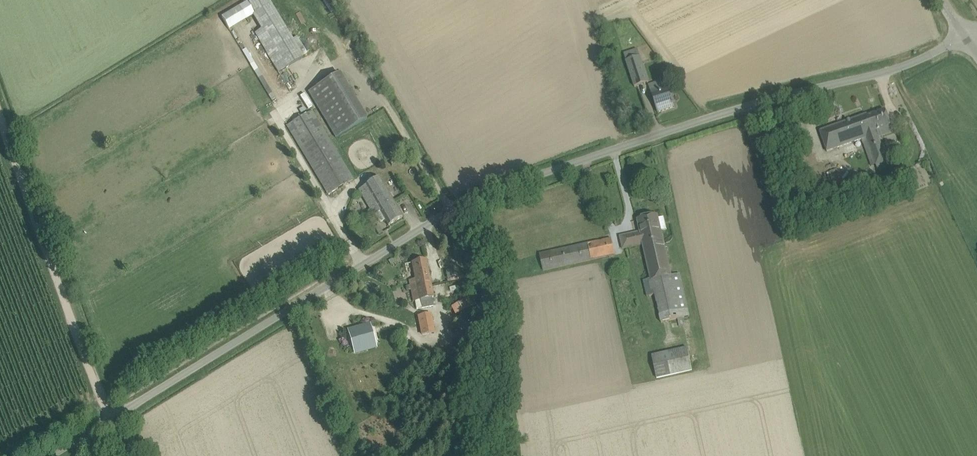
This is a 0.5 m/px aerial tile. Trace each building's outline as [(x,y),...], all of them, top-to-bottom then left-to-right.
[(264,28),(262,29),(286,68),(302,58),(278,19),(264,28)] [(638,49),(624,53),(626,61),(640,56),(638,49)] [(640,56),(626,61),(635,87),(649,82),(640,56)] [(309,92),(336,138),(367,120),(339,74),(309,92)] [(651,91),(658,113),(675,107),(668,85),(651,91)] [(876,131),(891,126),(885,110),(868,116),(867,114),(820,131),(827,151),(867,137),(878,170),(889,167),(887,160),(886,161),(876,131)] [(287,126),(328,195),(353,180),(312,111),(287,126)] [(374,215),(380,212),(388,226),(403,217),(379,178),(359,190),(374,215)] [(641,232),(621,237),(623,248),(643,244),(651,278),(643,280),(647,296),(655,294),(661,322),(677,319),(683,317),(689,316),(680,273),(671,275),(661,230),(667,229),(664,217),(658,218),(657,215),(638,219),(641,232)] [(540,254),(544,270),(615,254),(612,238),(540,254)] [(411,290),(414,301),(415,301),(416,310),(422,308),(433,306),(432,298),(434,297),(426,260),(412,263),(417,289),(411,290)] [(474,289),(469,284),(463,289),(468,294),(474,289)] [(458,305),(462,312),(475,305),(471,297),(458,305)] [(419,317),(422,335),(434,332),(431,315),(419,317)] [(470,322),(456,326),(460,341),(474,337),(470,322)] [(371,327),(349,334),(353,347),(374,341),(371,327)] [(407,348),(410,342),(403,339),(401,345),(407,348)] [(687,348),(652,356),(657,378),(692,370),(687,348)]
